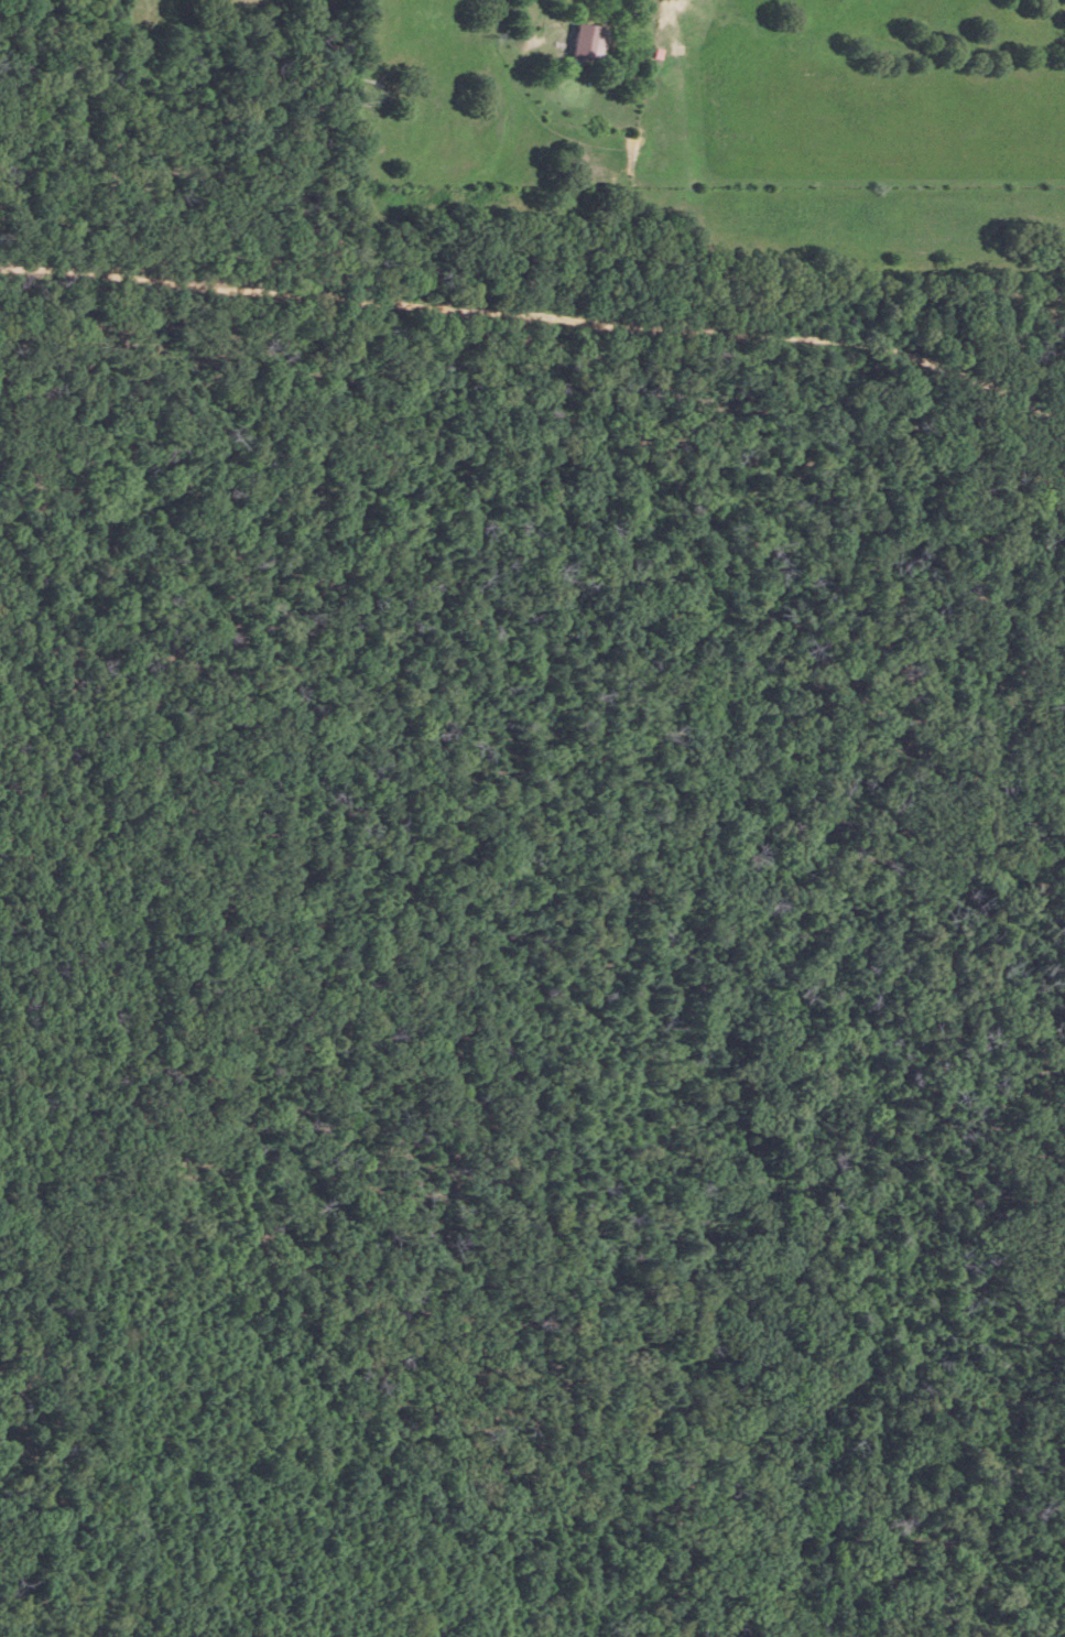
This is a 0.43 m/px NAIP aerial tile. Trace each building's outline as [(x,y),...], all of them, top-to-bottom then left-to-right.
[(571,59),(601,64),(607,29),(577,24),(571,59)]
